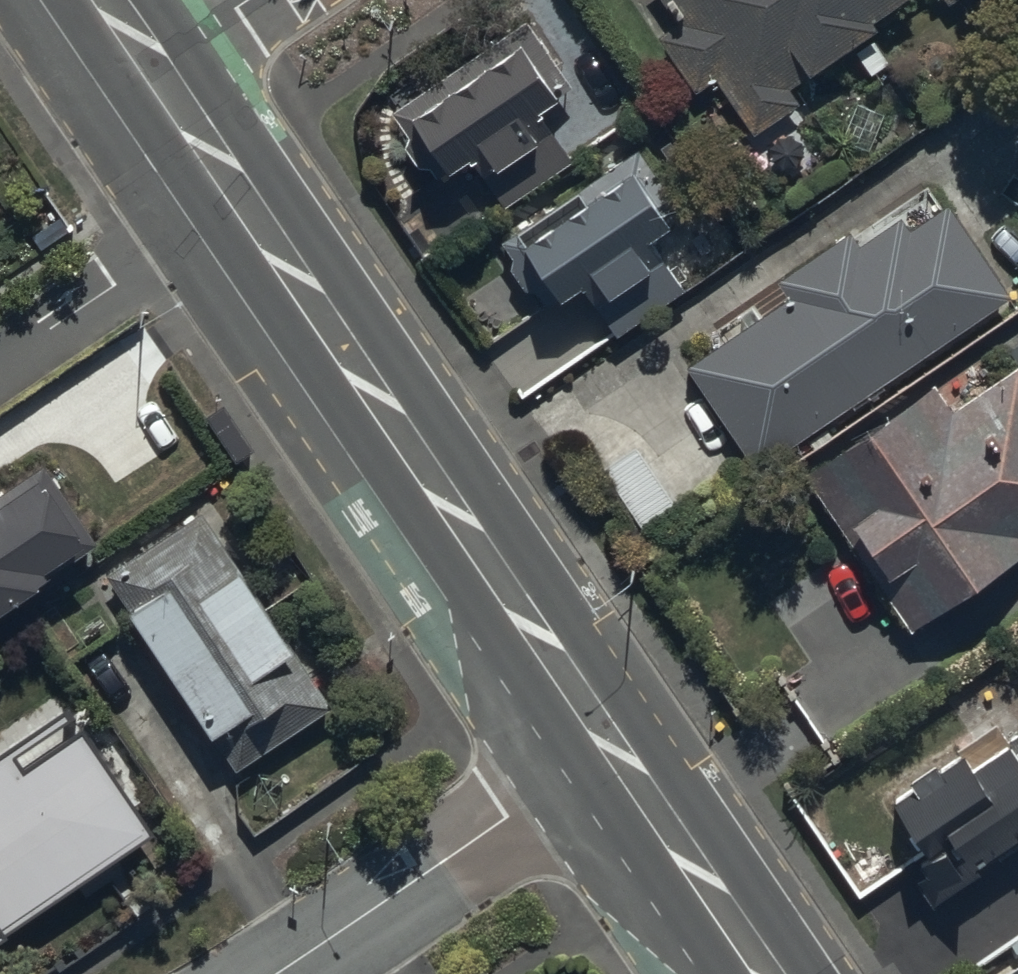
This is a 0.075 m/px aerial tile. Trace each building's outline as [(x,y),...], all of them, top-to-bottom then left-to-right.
[(682,15),(656,32),(697,94),(723,77),(743,106),(759,132),(803,103),(786,78),(904,0),(672,0),(682,15)] [(543,117),(574,97),(524,21),(390,109),(440,185),(474,163),(504,208),(573,163),(543,117)] [(644,149),(503,242),(548,310),(584,286),(617,335),(684,291),(652,242),(689,217),(644,149)] [(775,280),(791,304),(689,372),(755,473),(1012,303),(946,203),(910,226),(904,217),(861,245),(851,230),(775,280)] [(914,634),(1017,565),(1017,369),(952,413),(933,383),(804,468),(823,497),(914,634)] [(95,550),(35,461),(0,485),(0,614),(95,550)] [(106,576),(239,774),(335,710),(201,512),(106,576)] [(155,835),(70,709),(0,756),(0,949),(14,939),(9,933),(155,835)] [(894,806),(926,855),(908,867),(937,910),(993,872),(1007,893),(1017,886),(1017,724),(894,806)] [(1003,973),(1017,973),(1017,964),(1003,973)]
